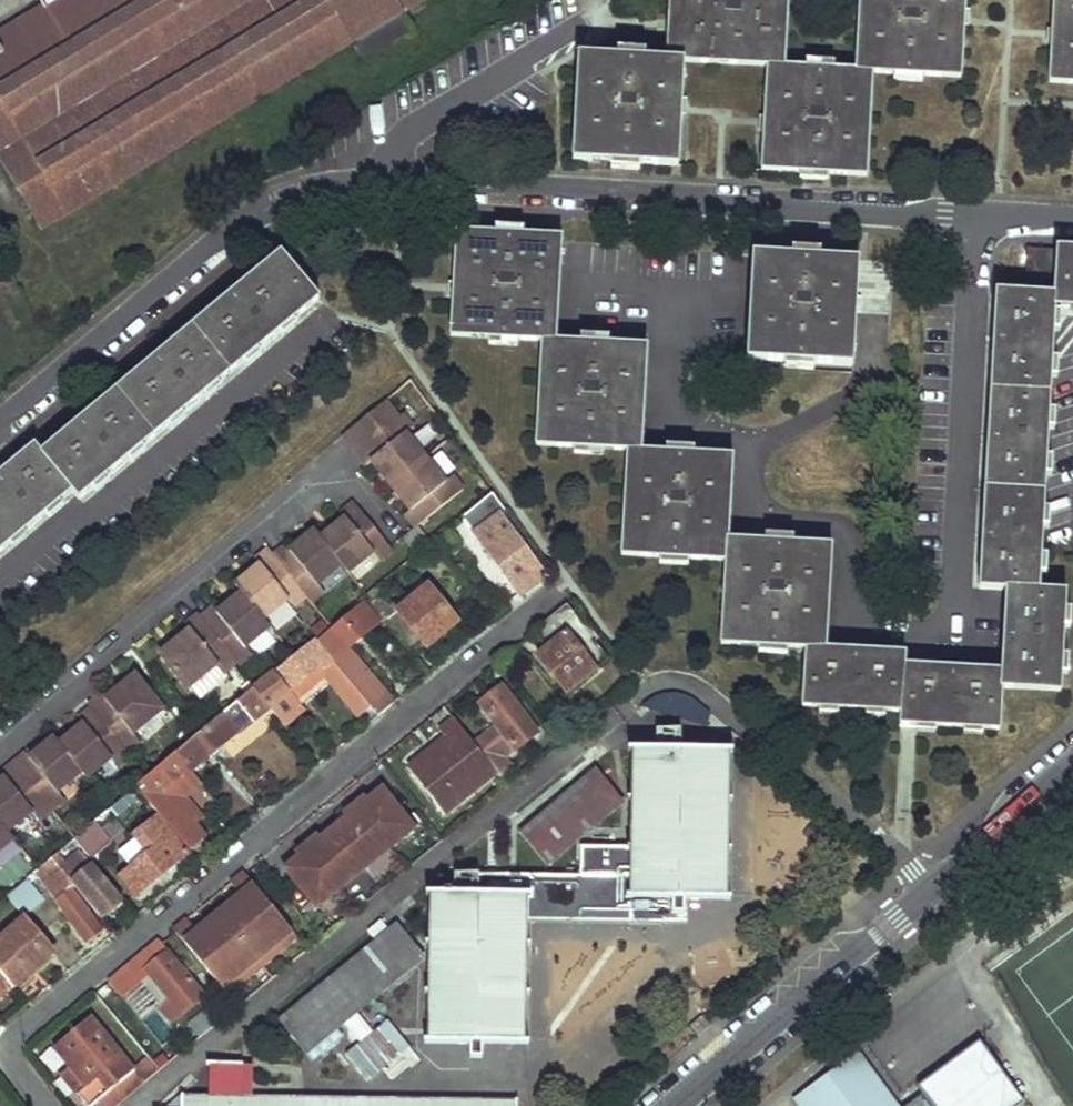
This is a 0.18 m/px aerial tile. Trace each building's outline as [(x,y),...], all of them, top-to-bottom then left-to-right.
[(0,36),(0,155),(43,227),(351,44),(361,62),(412,30),(401,12),(421,0),(60,0),(0,36)] [(856,70),(785,67),(788,0),(670,0),(666,60),(580,54),(573,160),(678,167),(685,61),(766,65),(759,172),(864,178),(870,71),(960,76),(964,0),(860,0),(856,70)] [(1047,83),(1072,84),(1072,0),(1051,0),(1047,83)] [(977,591),(1006,593),(1001,678),(903,672),(903,658),(826,652),(831,548),(726,541),(730,456),(638,450),(643,349),(553,343),(559,239),(456,231),(449,337),(538,342),(533,446),(626,450),(620,558),(725,564),(721,645),(805,651),(801,708),(899,714),(898,727),(997,732),(1000,690),(1057,694),(1063,595),(1036,594),(1052,307),(1072,309),(1072,251),(1055,250),(1055,254),(1053,283),(1052,300),(993,297),(977,591)] [(1025,251),(1023,281),(1053,283),(1055,254),(1025,251)] [(0,473),(0,550),(72,490),(81,500),(319,298),(281,254),(44,452),(36,443),(0,473)] [(751,255),(745,358),(850,365),(856,262),(751,255)] [(426,395),(407,403),(417,426),(436,418),(426,395)] [(383,401),(341,435),(366,466),(372,461),(411,511),(405,516),(416,529),(462,492),(452,479),(444,484),(403,433),(411,426),(400,413),(396,417),(383,401)] [(462,516),(519,595),(545,577),(503,516),(506,513),(491,493),(462,516)] [(188,631),(158,655),(185,689),(215,666),(222,673),(235,663),(237,666),(249,656),(241,645),(266,625),(261,618),(285,599),(292,607),(306,596),(310,602),(322,592),(317,585),(342,565),(348,572),(372,552),(378,560),(390,550),(351,502),(339,512),(345,518),(320,538),(313,530),(288,550),(284,545),(272,554),(268,548),(253,559),(258,566),(235,585),(240,592),(215,613),(211,609),(199,618),(197,616),(184,626),(188,631)] [(425,586),(384,619),(411,653),(434,634),(437,638),(455,623),(425,586)] [(362,602),(317,639),(333,659),(378,624),(362,602)] [(531,633),(542,647),(533,654),(566,693),(606,662),(565,606),(531,633)] [(310,641),(253,688),(268,708),(285,728),(303,713),(294,703),(286,692),(317,667),(326,661),(310,641)] [(355,686),(372,707),(379,716),(396,702),(391,696),(388,699),(353,656),(340,667),(355,686)] [(185,689),(196,702),(226,678),(222,673),(215,666),(185,689)] [(326,678),(358,719),(372,707),(355,686),(353,688),(334,666),(323,674),(326,678)] [(317,667),(286,692),(294,703),(326,678),(323,674),(317,667)] [(9,840),(3,833),(28,812),(36,822),(62,800),(54,791),(79,772),(84,778),(108,758),(114,765),(126,755),(123,752),(137,740),(131,733),(159,709),(132,676),(103,699),(98,693),(84,704),(87,708),(75,717),(80,724),(56,744),(50,737),(26,756),(23,753),(0,770),(0,777),(0,778),(0,847),(9,840)] [(253,688),(174,752),(190,772),(268,708),(253,688)] [(494,722),(515,748),(534,732),(500,689),(480,705),(494,722)] [(470,741),(450,718),(436,730),(441,736),(448,746),(411,776),(442,815),(495,772),(470,741)] [(495,772),(497,774),(510,764),(504,756),(515,748),(494,722),(470,741),(495,772)] [(441,736),(403,766),(411,776),(448,746),(441,736)] [(431,895),(430,1045),(527,1046),(529,925),(682,927),(683,903),(729,903),(730,750),(631,749),(629,874),(529,872),(528,896),(431,895)] [(174,752),(132,786),(146,803),(169,832),(172,830),(189,853),(204,840),(194,829),(201,824),(183,802),(186,799),(174,785),(190,772),(174,752)] [(597,771),(519,832),(545,865),(622,803),(597,771)] [(174,785),(186,799),(202,787),(190,772),(174,785)] [(381,791),(284,869),(317,908),(412,829),(381,791)] [(69,838),(81,853),(89,863),(113,845),(92,819),(69,838)] [(133,841),(147,857),(139,863),(117,881),(134,900),(185,858),(155,820),(132,838),(133,841)] [(73,886),(98,918),(117,903),(78,855),(81,853),(69,838),(48,855),(60,871),(73,886)] [(126,848),(139,863),(147,857),(133,841),(126,848)] [(28,871),(52,902),(67,891),(73,886),(60,871),(48,855),(28,871)] [(186,917),(173,928),(221,987),(238,973),(250,973),(272,955),(274,942),(291,929),(243,870),(230,881),(241,894),(196,930),(186,917)] [(52,902),(75,931),(76,930),(86,941),(97,932),(67,891),(52,902)] [(9,986),(50,953),(21,917),(0,934),(0,974),(9,986)] [(400,928),(281,1022),(306,1053),(425,960),(400,928)] [(291,929),(274,942),(272,955),(297,935),(291,929)] [(157,941),(107,982),(120,999),(138,984),(146,976),(168,1002),(159,1010),(171,1024),(202,998),(157,941)] [(250,973),(238,973),(221,987),(226,993),(250,973)] [(9,986),(0,974),(0,993),(9,986)] [(146,976),(138,984),(159,1010),(168,1002),(146,976)] [(69,1068),(85,1088),(77,1095),(86,1105),(91,1105),(99,1101),(103,1105),(113,1105),(144,1081),(133,1069),(88,1017),(52,1048),(69,1068)] [(367,1081),(411,1047),(389,1018),(345,1052),(367,1081)] [(973,1045),(913,1092),(918,1100),(911,1105),(1020,1105),(973,1045)] [(849,1052),(786,1102),(789,1105),(889,1105),(849,1052)] [(145,1058),(133,1069),(144,1081),(156,1071),(145,1058)] [(60,1076),(77,1095),(85,1088),(69,1068),(60,1076)] [(515,1098),(181,1096),(181,1105),(515,1105),(515,1098)]
